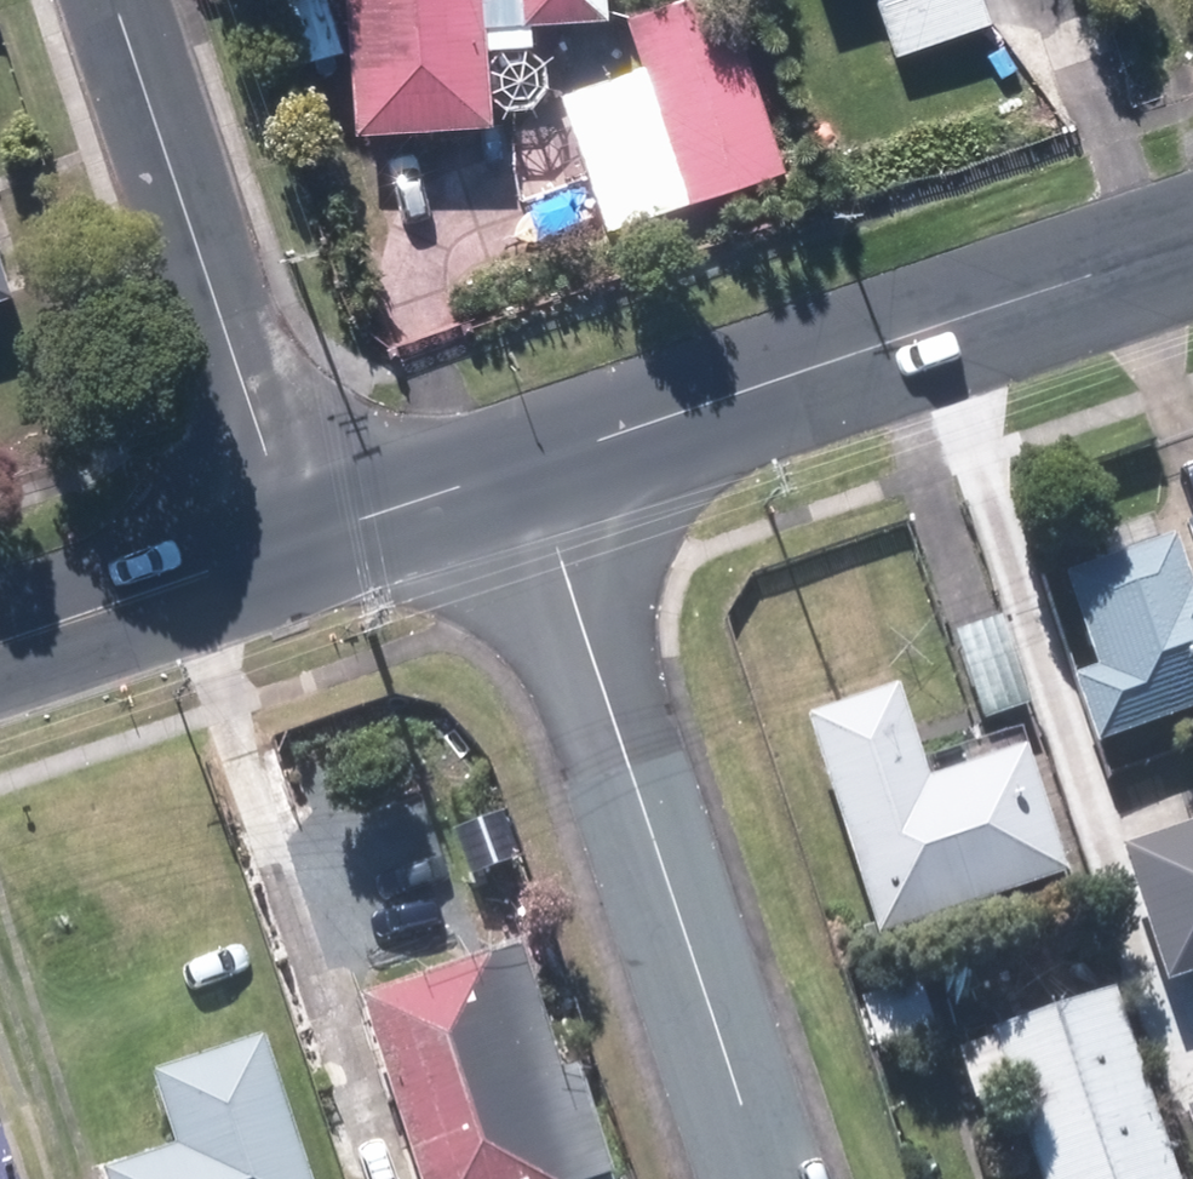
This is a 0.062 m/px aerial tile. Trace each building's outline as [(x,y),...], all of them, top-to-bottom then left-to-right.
[(606,17),(606,0),(353,0),(359,128),(498,123),(498,106),(549,104),(546,20),(606,17)] [(564,98),(608,224),(783,163),(725,0),(677,0),(631,16),(649,68),(564,98)] [(897,56),(984,26),(975,0),(878,0),(897,56)] [(18,288),(0,231),(0,294),(18,288)] [(1069,574),(1104,676),(1081,684),(1100,740),(1192,709),(1192,532),(1069,574)] [(929,766),(904,685),(806,716),(873,934),(1070,872),(1028,735),(929,766)] [(1120,848),(1168,980),(1192,971),(1192,821),(1120,848)] [(617,1167),(583,1066),(562,1073),(517,940),(360,992),(422,1178),(581,1178),(617,1167)] [(1111,986),(989,1030),(1043,1178),(1181,1178),(1111,986)] [(103,1176),(104,1178),(314,1178),(264,1029),(151,1067),(179,1150),(103,1176)] [(0,1122),(0,1178),(20,1178),(0,1122)]
